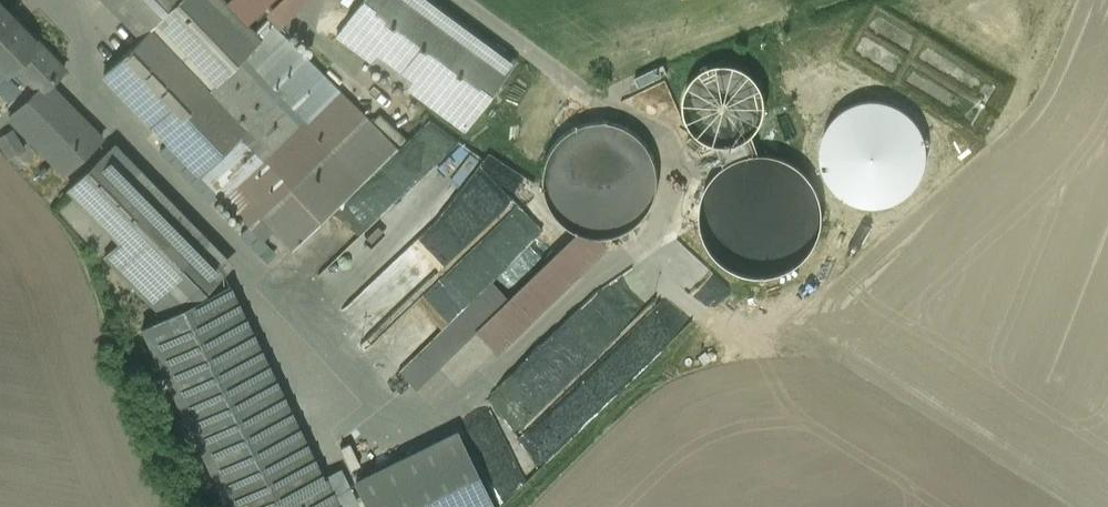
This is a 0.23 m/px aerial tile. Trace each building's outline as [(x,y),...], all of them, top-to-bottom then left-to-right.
[(140,37),(103,72),(237,212),(253,197),(237,180),(269,149),(272,151),(337,89),(267,20),(267,19),(254,33),(223,0),(104,0),(140,37)] [(254,33),(267,19),(267,20),(288,0),(223,0),(254,33)] [(431,0),(361,0),(336,33),(465,128),(514,62),(431,0)] [(0,5),(0,67),(5,72),(13,64),(37,89),(39,91),(47,84),(63,68),(26,29),(25,31),(18,23),(21,20),(10,9),(7,12),(0,5)] [(685,113),(689,124),(697,134),(707,142),(720,145),(732,145),(744,141),(753,135),(755,134),(762,123),(767,110),(766,95),(760,82),(751,72),(738,65),(724,63),(710,66),(700,72),(692,80),(686,90),(684,102),(685,113)] [(659,67),(635,78),(639,88),(663,76),(659,67)] [(39,91),(37,89),(19,107),(51,141),(52,141),(79,116),(47,84),(39,91)] [(337,89),(272,151),(269,149),(237,180),(253,197),(265,210),(364,115),(337,89)] [(364,115),(265,210),(253,197),(237,212),(249,225),(260,214),(292,248),(397,148),(364,115)] [(79,116),(52,141),(51,141),(42,150),(64,173),(101,138),(79,116)] [(654,200),(658,178),(653,156),(640,137),(620,125),(598,120),(576,125),(557,139),(544,158),(540,180),(545,203),(558,221),(578,234),(600,238),(623,233),(641,220),(654,200)] [(21,149),(13,127),(0,132),(0,150),(2,156),(21,149)] [(732,145),(720,145),(725,167),(728,165),(741,159),(757,155),(760,156),(753,135),(744,141),(732,145)] [(222,268),(106,149),(67,187),(119,241),(104,256),(164,316),(222,268)] [(707,245),(716,257),(729,268),(744,274),(760,277),(777,275),(792,269),(805,258),(815,245),(820,230),(822,214),(819,198),(812,183),(802,171),(789,162),(773,156),(760,156),(757,155),(741,159),(728,165),(725,167),(716,175),(707,187),(702,201),(700,216),(702,231),(707,245)] [(508,243),(484,267),(509,292),(558,245),(533,219),(508,243)] [(574,233),(473,330),(495,354),(608,243),(603,238),(600,238),(599,238),(590,237),(583,236),(578,234),(574,233)] [(491,280),(412,360),(426,374),(497,304),(492,299),(501,290),(491,280)] [(164,316),(142,327),(224,496),(305,456),(222,287),(164,316)] [(624,384),(685,325),(658,297),(596,355),(624,384)] [(356,483),(368,506),(492,506),(458,434),(356,483)] [(224,496),(229,506),(338,506),(322,476),(315,479),(305,456),(224,496)]
